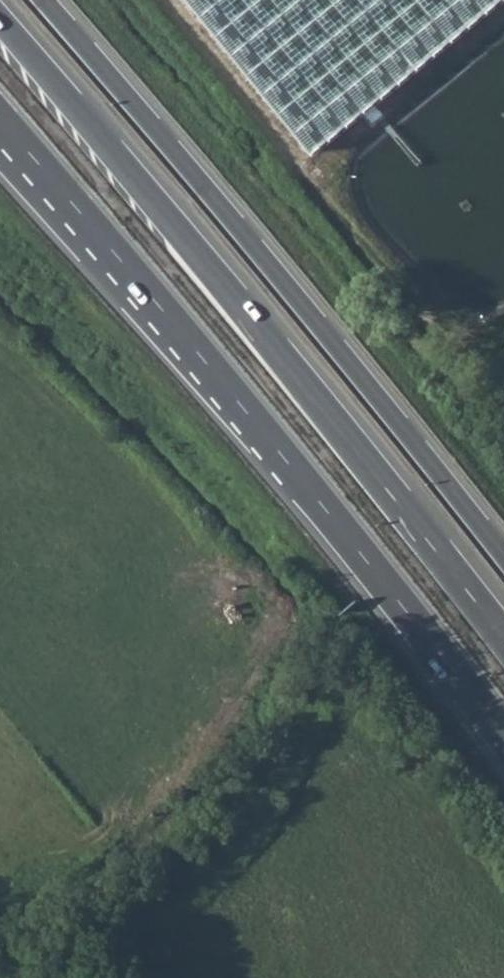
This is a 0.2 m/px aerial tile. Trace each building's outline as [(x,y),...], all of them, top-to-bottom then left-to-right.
[(305,153),(495,0),(181,0),(305,153)]
